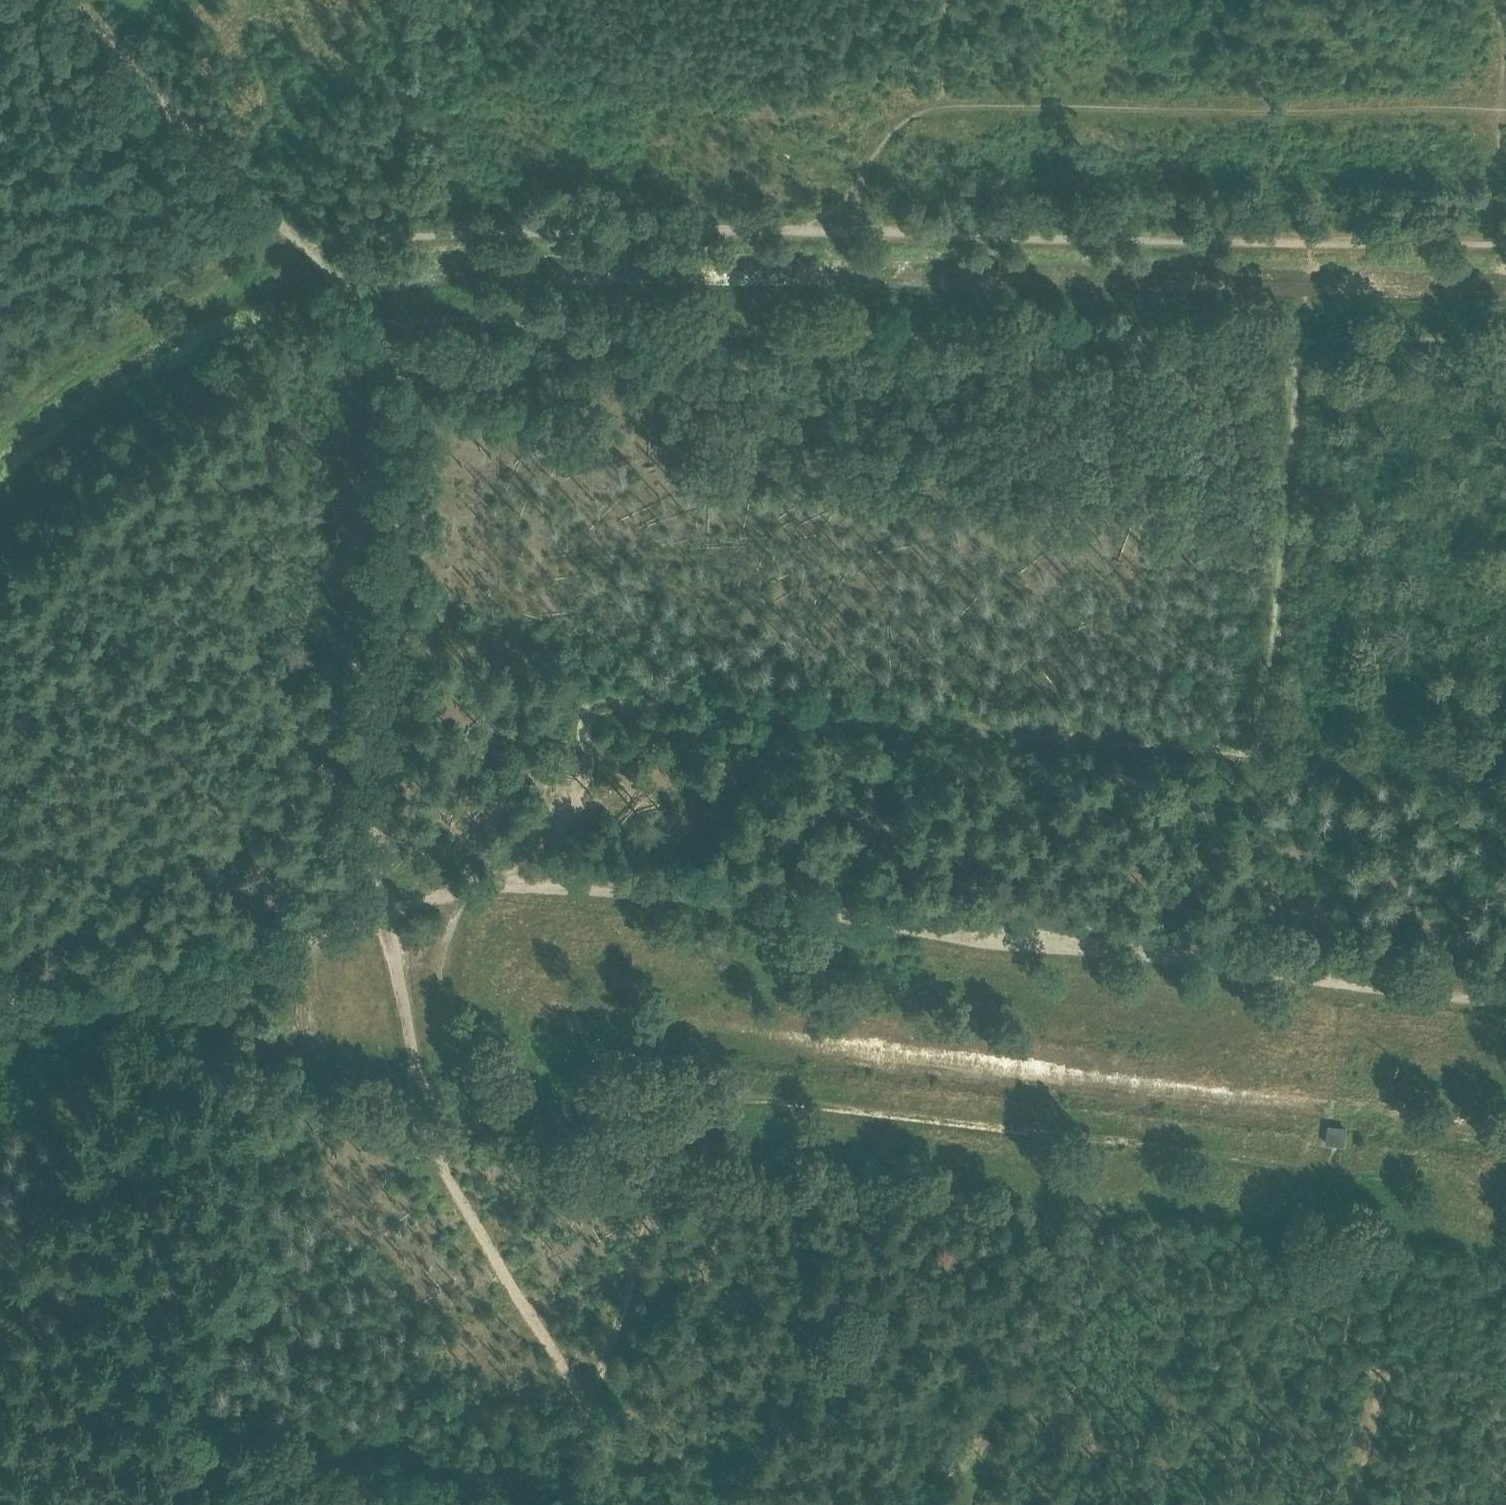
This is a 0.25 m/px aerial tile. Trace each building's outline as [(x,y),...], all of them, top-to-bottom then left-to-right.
[(1345,1148),(1347,1128),(1328,1125),(1325,1145),(1345,1148)]
